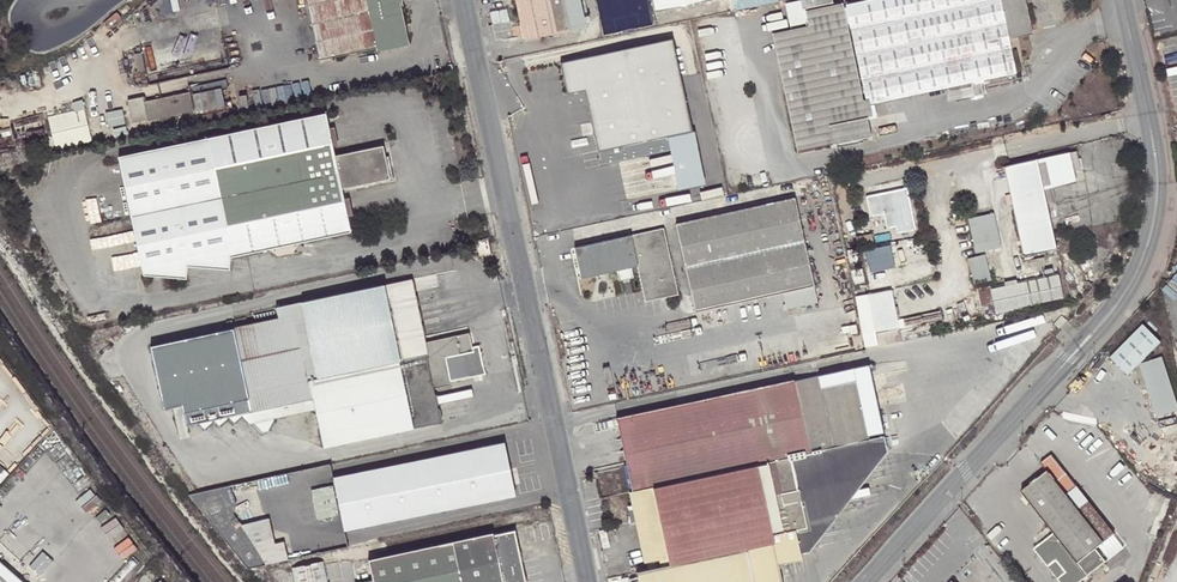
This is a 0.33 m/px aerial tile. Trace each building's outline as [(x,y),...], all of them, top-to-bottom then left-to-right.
[(398,0),(308,0),(322,67),(337,64),(336,60),(379,51),(380,53),(409,47),(398,0)] [(586,28),(580,0),(516,0),(525,42),(554,35),(586,28)] [(654,12),(711,0),(651,0),(654,12)] [(777,0),(732,0),(734,10),(777,1),(777,0)] [(842,5),(805,13),(808,27),(799,29),(825,146),(834,144),(834,146),(837,146),(838,149),(864,143),(863,139),(872,138),(868,118),(867,118),(846,26),(850,26),(868,106),(1016,73),(1008,38),(1032,33),(1024,0),(870,0),(846,5),(846,7),(842,8),(842,5)] [(802,10),(804,10),(833,4),(832,0),(800,0),(800,1),(802,10)] [(802,10),(800,1),(793,2),(799,29),(808,27),(805,13),(804,10),(802,10)] [(785,4),(791,31),(799,29),(793,2),(785,4)] [(799,29),(791,31),(773,34),(798,153),(825,146),(799,29)] [(669,139),(693,134),(672,40),(563,60),(568,91),(586,88),(601,167),(671,151),(670,147),(669,139)] [(144,98),(129,102),(133,125),(149,122),(149,123),(194,114),(190,94),(145,103),(144,98)] [(58,148),(94,139),(86,106),(50,115),(58,148)] [(326,116),(119,160),(145,279),(188,282),(188,270),(232,273),(233,260),(351,235),(351,234),(360,232),(357,218),(348,220),(342,192),(390,182),(383,148),(335,159),(326,116)] [(693,134),(669,139),(670,147),(680,188),(708,183),(693,134)] [(1009,190),(1011,197),(1024,257),(1055,250),(1044,206),(1052,204),(1049,189),(1074,183),(1068,153),(1004,168),(1009,190)] [(888,228),(896,226),(898,233),(917,229),(915,220),(910,221),(906,200),(910,199),(908,188),(867,197),(872,217),(885,214),(888,228)] [(1011,197),(1009,190),(1002,191),(1003,198),(1011,197)] [(815,286),(795,198),(676,226),(696,313),(815,286)] [(906,200),(910,221),(915,220),(910,199),(906,200)] [(968,220),(975,254),(1001,249),(993,214),(968,220)] [(663,229),(574,249),(582,279),(617,271),(631,268),(637,267),(646,302),(679,295),(663,229)] [(874,247),(872,236),(858,239),(861,249),(874,247)] [(488,239),(476,241),(480,257),(491,255),(488,239)] [(869,248),(873,271),(897,267),(894,245),(869,248)] [(969,258),(977,282),(994,276),(987,253),(969,258)] [(631,268),(617,271),(619,282),(634,278),(631,268)] [(1018,284),(1017,280),(978,289),(982,306),(993,304),(995,312),(1063,298),(1058,275),(1018,284)] [(277,309),(279,320),(150,349),(165,412),(182,408),(187,429),(241,417),(251,414),(254,425),(263,435),(269,434),(276,420),(316,411),(324,448),(443,421),(435,388),(453,384),(452,380),(487,372),(480,344),(474,345),(471,331),(426,341),(412,279),(277,309)] [(903,341),(891,288),(855,296),(866,348),(903,341)] [(1059,330),(1067,321),(1061,316),(1053,325),(1057,328),(1059,330)] [(1159,340),(1142,323),(1109,357),(1127,374),(1139,362),(1159,340)] [(1140,363),(1158,417),(1176,411),(1176,401),(1162,356),(1140,363)] [(794,380),(617,419),(619,429),(633,492),(636,492),(869,441),(854,370),(794,383),(794,380)] [(250,426),(254,425),(251,414),(241,417),(250,426)] [(809,555),(804,529),(822,525),(821,521),(838,517),(833,495),(861,488),(854,460),(888,453),(885,437),(869,441),(636,492),(651,562),(648,563),(650,570),(638,572),(639,577),(631,579),(631,581),(640,581),(641,581),(783,581),(779,566),(803,560),(802,556),(809,555)] [(503,439),(333,475),(345,528),(514,493),(503,439)] [(854,460),(861,488),(888,453),(854,460)] [(1114,534),(1052,454),(1042,462),(1048,470),(1022,491),(1025,495),(1022,498),(1027,505),(1031,502),(1054,532),(1041,542),(1043,546),(1037,550),(1048,565),(1056,559),(1065,571),(1058,577),(1062,581),(1079,581),(1106,560),(1096,548),(1114,534)] [(838,517),(861,488),(833,495),(838,517)] [(647,563),(648,563),(651,562),(636,492),(633,492),(631,493),(647,563)] [(267,564),(289,559),(285,539),(275,541),(269,516),(240,522),(267,564)] [(809,555),(838,517),(821,521),(822,525),(804,529),(809,555)] [(493,536),(371,561),(375,581),(526,581),(515,533),(493,537),(493,536)] [(1035,547),(1037,550),(1043,546),(1041,542),(1035,547)] [(1056,559),(1048,565),(1058,577),(1065,571),(1056,559)] [(0,561),(0,581),(23,581),(0,561)] [(324,563),(292,569),(295,581),(328,581),(324,563)]
